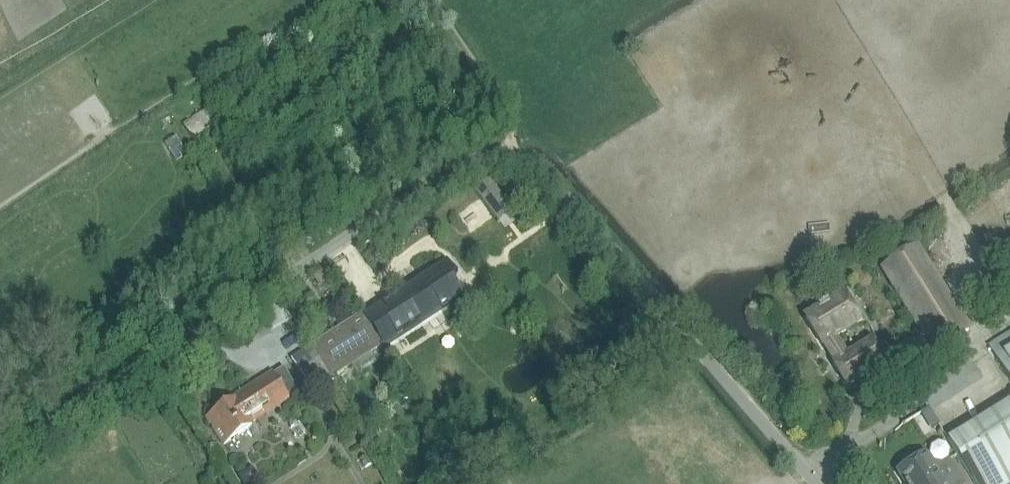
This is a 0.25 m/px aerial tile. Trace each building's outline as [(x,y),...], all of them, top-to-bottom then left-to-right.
[(183,124),(192,139),(213,126),(204,111),(183,124)] [(187,156),(176,137),(165,143),(176,162),(187,156)] [(492,185),(477,195),(497,224),(512,213),(492,185)] [(883,269),(934,351),(935,352),(969,331),(917,248),(883,269)] [(376,305),(361,314),(372,332),(386,323),(394,336),(395,336),(419,321),(418,318),(438,306),(442,311),(448,307),(448,308),(464,298),(456,285),(453,287),(449,282),(456,277),(453,273),(454,272),(446,260),(436,266),(437,268),(380,305),(382,307),(378,309),(376,305)] [(329,269),(314,277),(319,286),(334,277),(329,269)] [(805,318),(822,345),(825,344),(837,364),(835,366),(847,386),(861,377),(862,379),(870,374),(869,372),(885,363),(872,342),(850,356),(837,336),(860,322),(843,295),(841,296),(838,292),(823,301),(825,304),(818,309),(818,310),(805,318)] [(277,298),(257,310),(271,333),(291,320),(277,298)] [(361,314),(335,331),(310,347),(331,379),(355,363),(356,363),(370,354),(381,346),(372,332),(361,314)] [(386,323),(372,332),(381,345),(394,336),(386,323)] [(988,346),(1009,382),(1009,332),(988,346)] [(909,372),(933,357),(919,335),(895,350),(909,372)] [(333,383),(331,379),(310,347),(291,360),(302,377),(306,383),(314,395),(333,383)] [(370,354),(356,363),(363,372),(376,363),(370,354)] [(281,367),(271,374),(288,399),(298,393),(296,390),(298,389),(306,383),(302,377),(292,383),(281,367)] [(206,419),(223,446),(254,427),(251,422),(288,399),(271,374),(271,373),(232,398),(234,400),(212,414),(213,415),(206,419)] [(968,428),(1003,483),(1009,483),(1009,401),(976,423),(968,428)] [(928,408),(920,413),(931,430),(939,425),(928,408)] [(968,428),(949,439),(948,440),(956,453),(975,483),(1003,483),(968,428)] [(926,456),(925,455),(898,471),(906,483),(962,483),(964,483),(949,458),(950,451),(946,444),(939,443),(933,447),(930,454),(926,456)] [(366,455),(357,461),(361,469),(371,463),(366,455)] [(237,476),(242,483),(255,483),(260,481),(252,468),(237,476)]
